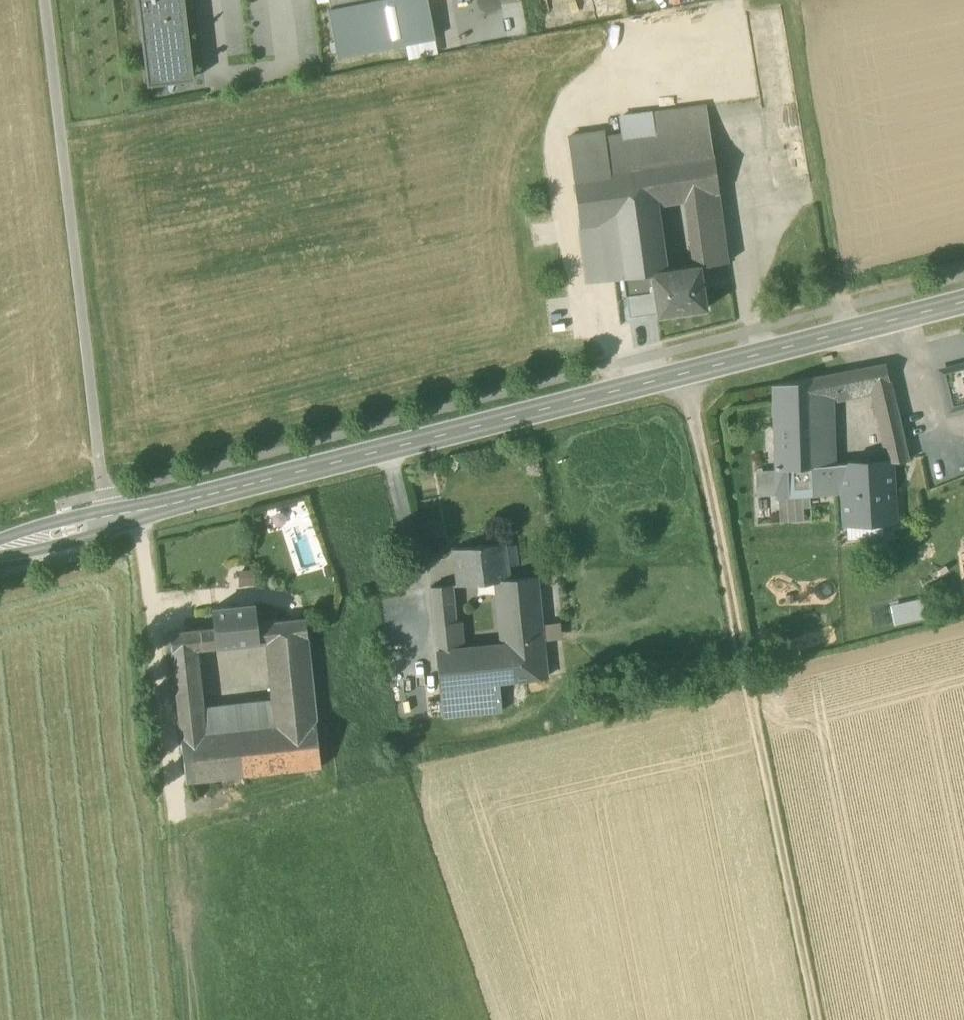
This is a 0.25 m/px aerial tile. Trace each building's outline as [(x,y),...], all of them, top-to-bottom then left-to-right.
[(143,4),(138,5),(146,73),(153,73),(154,77),(186,74),(185,69),(192,68),(184,0),(180,0),(179,0),(142,0),(143,4)] [(327,9),(336,58),(435,39),(428,0),(372,0),(330,8),(327,9)] [(330,8),(372,0),(328,0),(330,8)] [(153,73),(146,73),(147,85),(194,80),(192,68),(185,69),(186,74),(154,77),(153,73)] [(706,106),(652,113),(659,161),(712,154),(706,106)] [(587,283),(623,277),(650,273),(650,271),(663,270),(653,202),(682,198),(719,193),(713,153),(712,154),(659,161),(652,113),(619,118),(622,136),(605,138),(605,132),(568,138),(587,283)] [(719,193),(682,198),(692,266),(700,264),(702,264),(699,243),(725,240),(719,193)] [(702,264),(702,266),(728,263),(725,240),(699,243),(702,264)] [(656,314),(656,316),(706,309),(700,264),(692,266),(663,270),(650,271),(650,273),(653,292),(656,314)] [(653,292),(650,273),(623,277),(625,296),(640,294),(653,292)] [(640,294),(643,316),(656,314),(653,292),(640,294)] [(886,364),(813,378),(816,395),(830,401),(873,393),(885,446),(904,444),(886,364)] [(951,409),(963,406),(963,366),(941,372),(951,409)] [(830,425),(830,401),(816,395),(813,378),(772,386),(775,471),(775,496),(775,497),(778,497),(796,497),(796,495),(810,494),(822,493),(822,495),(825,494),(824,467),(832,467),(832,464),(831,440),(828,440),(828,425),(830,425)] [(904,444),(885,446),(888,461),(891,461),(891,462),(908,461),(904,444)] [(842,493),(844,524),(846,524),(883,521),(894,521),(891,462),(891,461),(888,461),(840,464),(842,493)] [(824,467),(825,494),(842,493),(840,464),(832,464),(832,467),(824,467)] [(755,496),(775,496),(775,471),(755,471),(755,496)] [(796,497),(778,497),(779,523),(804,521),(803,509),(811,508),(810,494),(796,495),(796,497)] [(883,521),(846,524),(847,540),(884,538),(883,521)] [(505,544),(508,567),(519,565),(516,542),(505,544)] [(457,586),(497,582),(510,581),(510,580),(508,567),(505,544),(453,550),(457,586)] [(537,577),(510,580),(510,581),(497,582),(503,645),(543,641),(541,625),(537,577)] [(431,588),(433,610),(453,608),(450,586),(431,588)] [(215,628),(217,647),(265,642),(278,640),(276,622),(256,624),(254,606),(255,606),(254,604),(214,609),(214,608),(212,608),(212,611),(213,611),(213,615),(215,628)] [(453,608),(433,610),(434,625),(454,623),(453,608)] [(193,617),(195,630),(215,628),(213,615),(193,617)] [(272,703),(274,724),(316,720),(305,618),(276,622),(278,640),(265,642),(272,703)] [(434,625),(437,651),(463,649),(461,625),(456,623),(454,623),(434,625)] [(541,625),(543,641),(562,639),(561,623),(541,625)] [(217,647),(215,628),(195,630),(170,633),(176,686),(199,684),(195,650),(217,647)] [(503,645),(463,649),(437,651),(440,689),(500,683),(547,679),(543,641),(503,645)] [(500,683),(440,689),(443,717),(503,711),(500,683)] [(177,701),(201,699),(199,684),(176,686),(177,701)] [(177,701),(181,735),(204,732),(202,710),(201,699),(177,701)] [(272,703),(202,710),(204,732),(274,724),(272,703)] [(321,767),(316,720),(274,724),(204,732),(181,735),(186,782),(321,767)]
